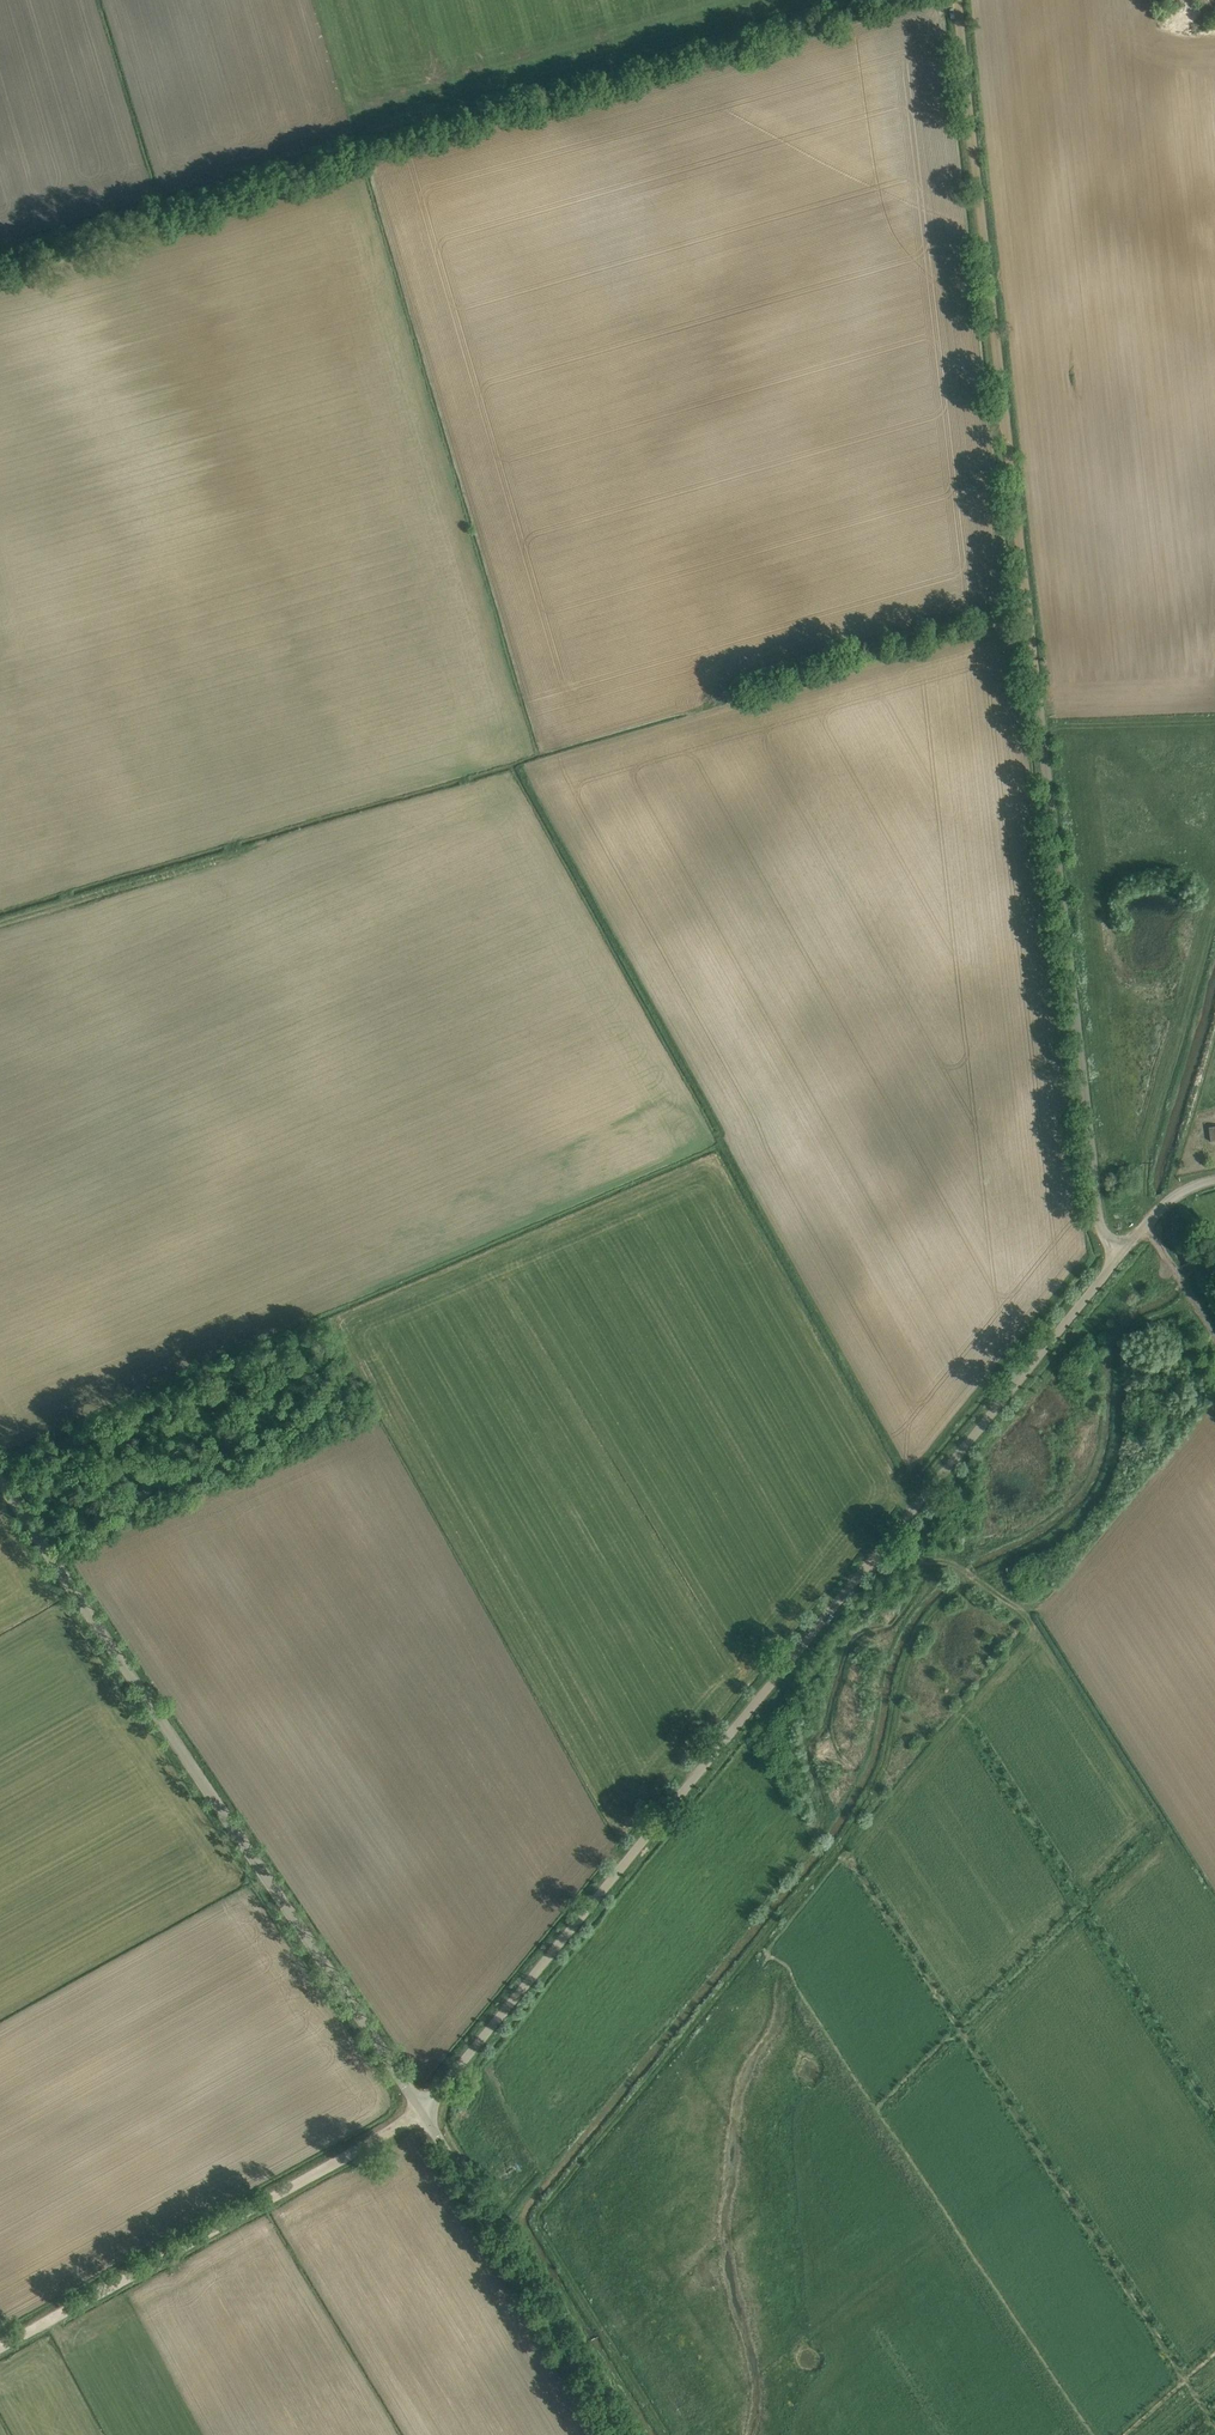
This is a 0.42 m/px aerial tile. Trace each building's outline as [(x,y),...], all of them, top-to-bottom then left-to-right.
[(1214,9),(1214,0),(1206,0),(1206,9),(1214,9)]
